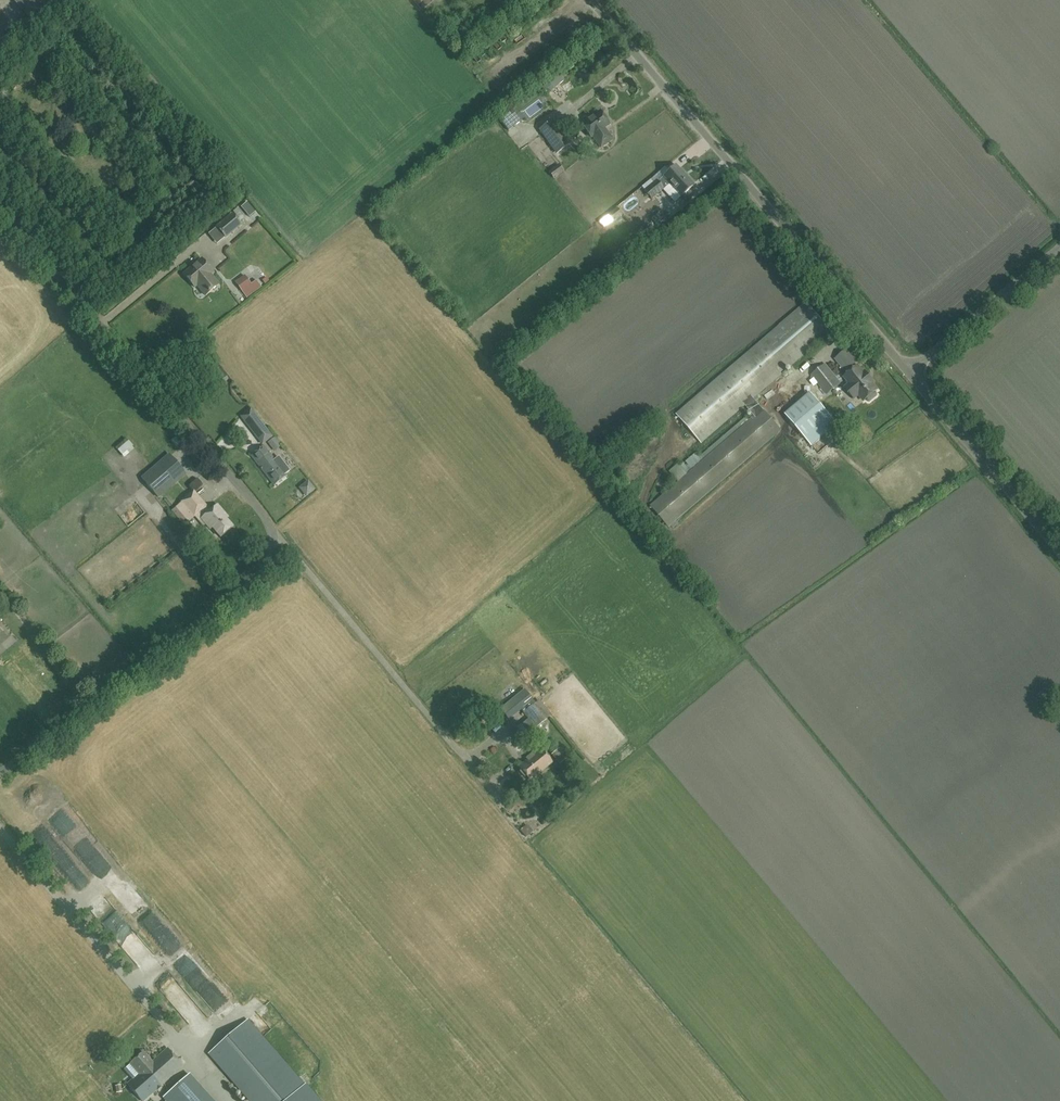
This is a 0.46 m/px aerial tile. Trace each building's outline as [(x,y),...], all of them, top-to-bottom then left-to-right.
[(35,25),(64,0),(14,0),(35,25)] [(544,84),(551,92),(557,86),(551,78),(544,84)] [(609,124),(600,112),(582,125),(591,137),(592,136),(600,148),(612,139),(606,131),(605,131),(603,128),(609,124)] [(539,130),(557,153),(570,144),(552,120),(539,130)] [(559,164),(548,172),(554,179),(564,171),(559,164)] [(681,197),(694,184),(676,165),(658,181),(656,180),(644,190),(651,199),(669,184),(681,197)] [(636,192),(620,201),(627,214),(643,205),(636,192)] [(614,220),(622,213),(617,206),(608,213),(614,220)] [(658,213),(651,219),(657,226),(658,225),(659,228),(666,222),(664,221),(664,220),(658,213)] [(217,227),(225,237),(240,224),(232,214),(217,227)] [(209,229),(216,238),(222,233),(215,224),(209,229)] [(205,295),(219,284),(210,274),(212,272),(201,259),(183,274),(195,287),(197,285),(205,295)] [(244,284),(239,288),(246,297),(261,286),(256,280),(251,284),(245,276),(241,279),(244,284)] [(752,398),(830,331),(806,303),(677,414),(701,443),(745,404),(755,416),(651,505),(668,527),(780,430),(762,409),(762,410),(752,398)] [(865,372),(863,374),(857,366),(856,367),(854,364),(858,361),(857,360),(862,356),(853,345),(835,359),(845,371),(848,374),(844,377),(850,384),(845,388),(854,398),(859,394),(864,401),(866,399),(868,401),(869,401),(876,396),(876,394),(875,392),(877,390),(871,384),(873,382),(865,372)] [(826,395),(841,383),(825,363),(811,375),(826,395)] [(810,392),(784,415),(811,447),(837,425),(810,392)] [(271,437),(267,431),(251,410),(241,417),(257,438),(261,444),(271,437)] [(229,448),(235,444),(228,434),(222,438),(229,448)] [(182,443),(176,436),(171,440),(177,447),(182,443)] [(118,448),(123,454),(135,444),(130,438),(118,448)] [(267,443),(274,452),(281,447),(274,438),(267,443)] [(250,456),(273,486),(285,476),(263,446),(250,456)] [(697,450),(673,470),(679,477),(703,457),(697,450)] [(170,454),(142,477),(158,496),(186,473),(170,454)] [(303,484),(308,491),(315,487),(311,480),(303,484)] [(202,505),(206,502),(195,489),(191,492),(202,505)] [(208,513),(191,493),(175,506),(187,521),(193,516),(198,521),(201,519),(209,529),(212,527),(220,537),(232,527),(223,515),(224,514),(217,505),(208,513)] [(186,520),(176,507),(171,511),(182,523),(186,520)] [(547,692),(556,685),(547,675),(539,682),(547,692)] [(545,720),(533,705),(524,712),(537,727),(545,720)] [(525,747),(532,741),(520,726),(512,732),(525,747)] [(561,763),(567,758),(559,748),(553,753),(561,763)] [(530,781),(552,763),(541,749),(519,767),(530,781)] [(77,831),(70,838),(86,854),(93,847),(77,831)] [(59,856),(54,861),(76,886),(86,877),(61,849),(62,848),(57,844),(52,848),(59,856)] [(215,1012),(225,1008),(218,994),(209,998),(215,1012)] [(267,1003),(259,1008),(263,1014),(271,1009),(267,1003)] [(198,1032),(212,1022),(202,1008),(188,1018),(198,1032)] [(208,1054),(249,1100),(317,1100),(248,1020),(208,1054)] [(167,1048),(152,1062),(167,1080),(183,1066),(167,1048)] [(152,1062),(143,1052),(130,1064),(139,1073),(127,1084),(142,1100),(143,1100),(167,1080),(152,1062)] [(190,1073),(163,1095),(167,1100),(212,1100),(190,1073)]
